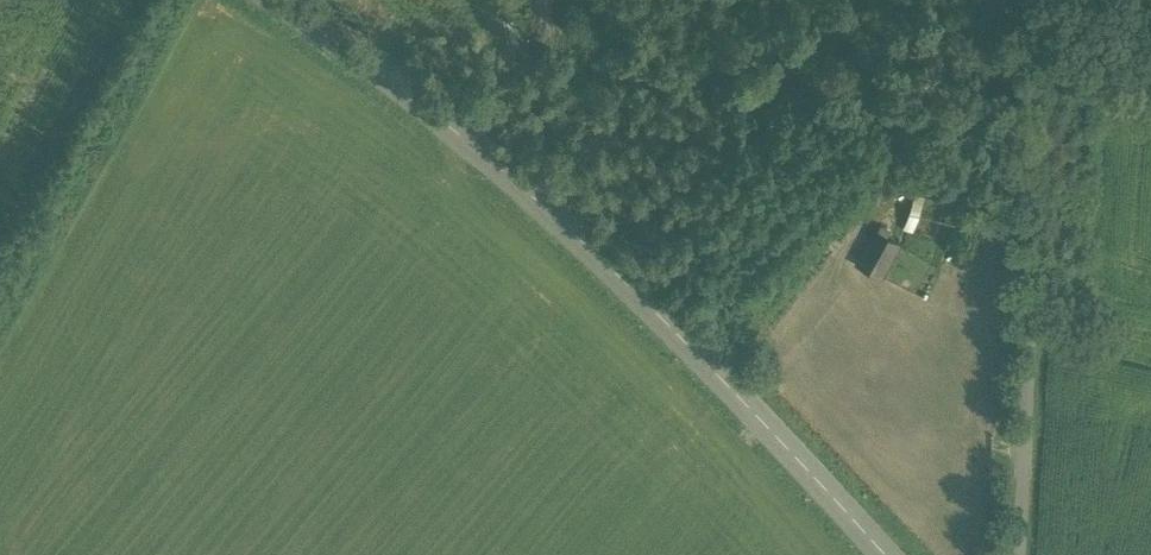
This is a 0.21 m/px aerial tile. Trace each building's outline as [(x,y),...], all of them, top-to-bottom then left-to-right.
[(902,243),(875,230),(858,266),(885,279),(902,243)]
